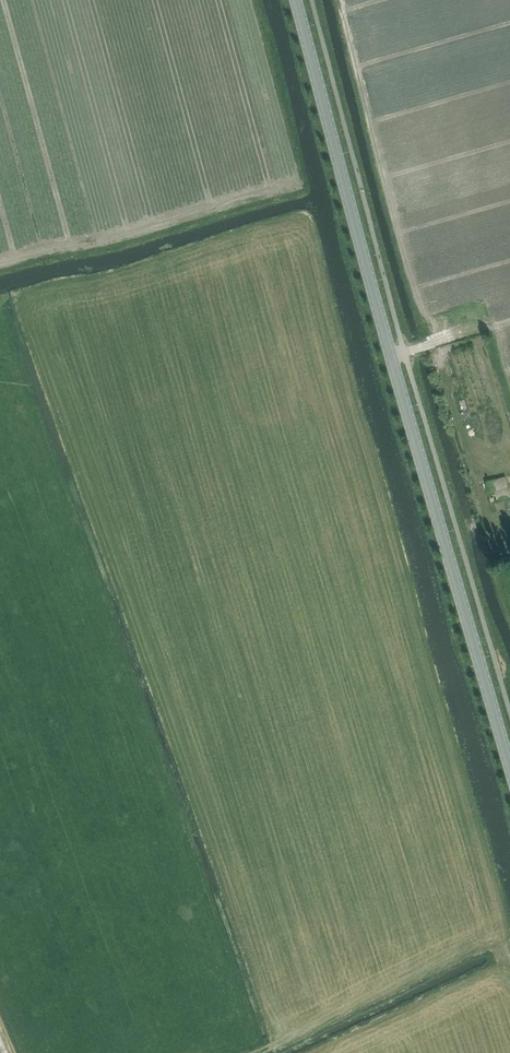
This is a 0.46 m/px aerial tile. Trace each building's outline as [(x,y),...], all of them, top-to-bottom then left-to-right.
[(456,400),(458,409),(465,408),(462,398),(456,400)] [(503,489),(489,493),(492,505),(507,502),(503,489)]
